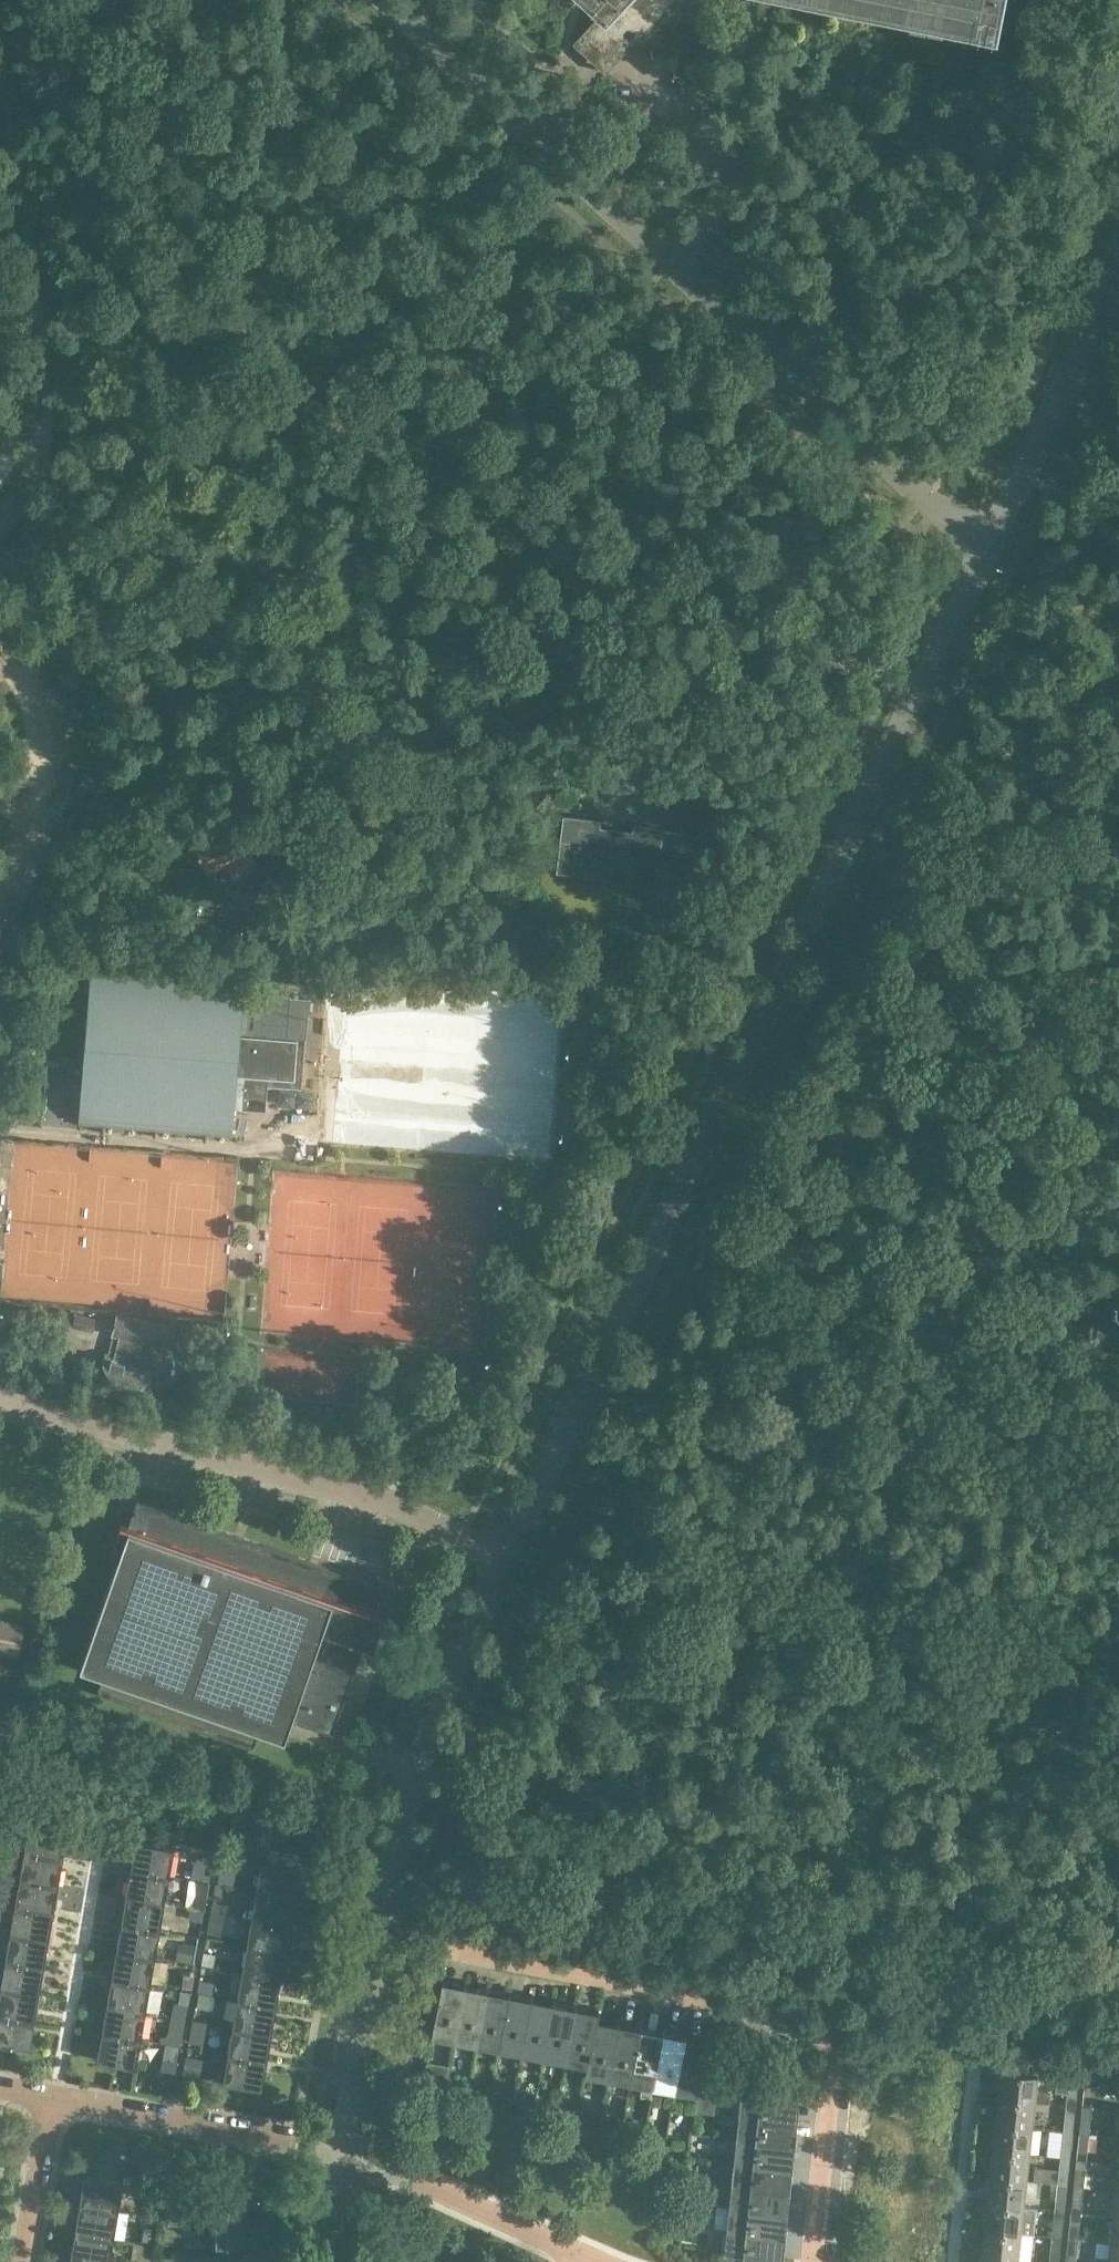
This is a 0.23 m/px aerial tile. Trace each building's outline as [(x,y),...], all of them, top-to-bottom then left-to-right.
[(603,9),(573,42),(605,72),(671,0),(593,0),(603,9)] [(992,26),(997,0),(860,0),(992,26)] [(658,871),(663,828),(633,824),(633,831),(600,827),(601,820),(563,815),(556,872),(611,879),(612,866),(658,871)] [(210,872),(248,850),(233,823),(187,850),(198,869),(205,864),(210,872)] [(91,957),(78,1125),(231,1138),(233,1109),(265,1111),(267,1085),(301,1088),(308,997),(290,996),(290,995),(243,991),(245,969),(91,957)] [(471,1244),(493,1240),(492,1231),(470,1235),(471,1244)] [(166,1327),(118,1314),(113,1335),(120,1337),(115,1356),(106,1354),(97,1392),(144,1404),(154,1366),(139,1362),(144,1343),(161,1347),(166,1327)] [(383,1587),(244,1538),(137,1501),(80,1664),(104,1673),(97,1693),(253,1748),(261,1727),(284,1736),(291,1718),(332,1732),(363,1644),(373,1648),(378,1634),(377,1634),(383,1616),(374,1612),(383,1587)] [(17,1660),(25,1623),(0,1618),(0,1656),(17,1660)] [(68,1830),(29,1823),(24,1850),(63,1857),(68,1830)] [(175,1848),(136,1841),(131,1868),(170,1875),(175,1848)] [(58,1884),(63,1857),(24,1850),(19,1878),(58,1884)] [(190,1878),(199,1880),(209,1882),(210,1875),(204,1874),(207,1857),(195,1854),(190,1878)] [(220,1882),(233,1884),(237,1863),(224,1860),(220,1882)] [(300,1869),(261,1862),(256,1890),(295,1897),(300,1869)] [(126,1896),(165,1903),(170,1875),(131,1868),(126,1896)] [(14,1905),(53,1912),(58,1884),(19,1878),(14,1905)] [(208,1883),(209,1882),(199,1880),(195,1900),(206,1902),(210,1883),(208,1883)] [(222,1900),(224,1887),(215,1885),(212,1898),(222,1900)] [(295,1897),(256,1890),(252,1917),(290,1924),(295,1897)] [(121,1923),(160,1930),(165,1903),(126,1896),(121,1923)] [(49,1939),(53,1912),(14,1905),(10,1932),(49,1939)] [(204,1910),(192,1908),(189,1919),(202,1922),(204,1910)] [(225,1914),(213,1911),(209,1933),(221,1935),(225,1914)] [(290,1924),(252,1917),(247,1944),(286,1951),(290,1924)] [(167,1922),(163,1939),(187,1944),(191,1927),(167,1922)] [(116,1950),(155,1957),(160,1930),(121,1923),(116,1950)] [(44,1967),(49,1939),(10,1932),(5,1960),(44,1967)] [(286,1951),(247,1944),(242,1972),(281,1979),(286,1951)] [(112,1978),(150,1985),(155,1957),(116,1950),(112,1978)] [(39,1994),(44,1967),(5,1960),(0,1987),(39,1994)] [(281,1979),(242,1972),(237,1999),(276,2006),(281,1979)] [(184,1974),(182,1987),(191,1989),(193,1975),(184,1974)] [(107,2005),(146,2012),(150,1985),(112,1978),(107,2005)] [(443,1979),(432,2035),(455,2039),(466,1983),(443,1979)] [(199,1992),(211,1994),(213,1983),(201,1981),(199,1992)] [(477,2043),(488,1987),(466,1983),(455,2039),(477,2043)] [(39,1994),(0,1987),(0,2015),(34,2021),(39,1994)] [(488,1987),(477,2043),(500,2048),(510,1991),(488,1987)] [(189,1991),(178,1989),(175,2007),(186,2009),(189,1991)] [(510,1991),(500,2048),(522,2052),(533,1995),(510,1991)] [(209,2008),(211,1994),(199,1992),(196,2006),(209,2008)] [(533,1995),(522,2052),(544,2056),(554,1999),(533,1995)] [(276,2006),(237,1999),(232,2026),(271,2033),(276,2006)] [(554,1999),(544,2056),(566,2060),(576,2004),(554,1999)] [(598,2017),(599,2008),(576,2004),(566,2060),(587,2064),(588,2064),(597,2017),(598,2017)] [(102,2032),(141,2039),(146,2012),(107,2005),(102,2032)] [(34,2021),(0,2015),(0,2044),(29,2049),(34,2021)] [(183,2031),(185,2018),(173,2016),(170,2029),(183,2031)] [(587,2064),(585,2073),(609,2077),(619,2021),(598,2017),(597,2017),(588,2064),(587,2064)] [(204,2035),(206,2022),(193,2019),(191,2033),(204,2035)] [(619,2021),(609,2077),(631,2082),(641,2025),(619,2021)] [(653,2086),(663,2029),(641,2025),(631,2082),(653,2086)] [(227,2054),(266,2060),(271,2033),(232,2026),(227,2054)] [(675,2090),(685,2033),(663,2029),(653,2086),(675,2090)] [(97,2060),(136,2067),(141,2039),(102,2032),(97,2060)] [(698,2094),(708,2037),(685,2033),(675,2090),(698,2094)] [(223,2081),(261,2088),(266,2060),(227,2054),(223,2081)] [(163,2059),(161,2069),(175,2072),(177,2062),(163,2059)] [(186,2059),(183,2076),(198,2079),(201,2061),(186,2059)] [(1037,2073),(1001,2069),(998,2096),(1034,2100),(1048,2101),(1049,2090),(1036,2089),(1037,2073)] [(1067,2095),(1076,2096),(1078,2077),(1068,2076),(1067,2095)] [(799,2098),(741,2091),(739,2114),(796,2121),(799,2098)] [(1032,2126),(1034,2100),(998,2096),(995,2123),(1032,2126)] [(1074,2112),(1064,2111),(1062,2130),(1072,2131),(1074,2112)] [(1091,2114),(1081,2113),(1079,2131),(1089,2133),(1091,2114)] [(794,2143),(796,2121),(739,2114),(736,2137),(794,2143)] [(995,2123),(993,2149),(1029,2153),(1032,2126),(995,2123)] [(1070,2149),(1072,2131),(1062,2130),(1061,2148),(1070,2149)] [(1077,2149),(1087,2150),(1089,2133),(1079,2131),(1077,2149)] [(794,2143),(736,2137),(734,2159),(791,2165),(794,2143)] [(990,2175),(1026,2179),(1029,2153),(993,2149),(990,2175)] [(789,2188),(791,2165),(734,2159),(731,2182),(789,2188)] [(1117,2162),(1111,2161),(1109,2175),(1116,2176),(1114,2188),(1118,2189),(1118,2162),(1117,2162)] [(1068,2165),(1059,2164),(1057,2182),(1066,2183),(1068,2165)] [(1085,2167),(1075,2166),(1073,2184),(1083,2185),(1085,2167)] [(123,2181),(84,2175),(80,2203),(119,2209),(123,2181)] [(1023,2205),(1026,2179),(990,2175),(987,2202),(1023,2205)] [(789,2188),(731,2182),(729,2204),(786,2210),(789,2188)] [(1055,2200),(1065,2201),(1066,2183),(1057,2182),(1055,2200)] [(1071,2202),(1081,2203),(1083,2185),(1073,2184),(1071,2202)] [(1112,2215),(1118,2215),(1118,2189),(1114,2188),(1113,2203),(1105,2202),(1104,2214),(1112,2215)] [(138,2200),(150,2202),(152,2191),(140,2190),(138,2200)] [(213,2241),(213,2242),(243,2242),(243,2223),(248,2223),(248,2208),(243,2208),(243,2205),(217,2205),(217,2191),(167,2191),(167,2223),(199,2224),(199,2241),(213,2241)] [(1020,2232),(1022,2218),(1035,2219),(1036,2207),(1023,2205),(987,2202),(984,2228),(1020,2232)] [(80,2203),(75,2230),(114,2237),(119,2209),(80,2203)] [(729,2204),(726,2227),(784,2233),(786,2210),(729,2204)] [(1118,2242),(1118,2215),(1112,2215),(1109,2241),(1118,2242)] [(1063,2218),(1053,2217),(1051,2235),(1061,2236),(1063,2218)] [(1080,2219),(1069,2218),(1068,2237),(1078,2238),(1080,2219)] [(145,2227),(143,2240),(153,2242),(155,2229),(145,2227)] [(724,2249),(782,2256),(784,2233),(726,2227),(724,2249)] [(1017,2258),(1020,2232),(984,2228),(981,2254),(1017,2258)] [(96,2261),(110,2261),(114,2237),(75,2230),(71,2258),(96,2261)] [(1059,2254),(1061,2236),(1051,2235),(1049,2253),(1059,2254)] [(1066,2255),(1076,2256),(1078,2238),(1068,2237),(1066,2255)] [(1092,2261),(1118,2261),(1118,2242),(1109,2241),(1107,2255),(1093,2254),(1092,2261)] [(140,2255),(150,2257),(152,2244),(143,2243),(140,2255)]
